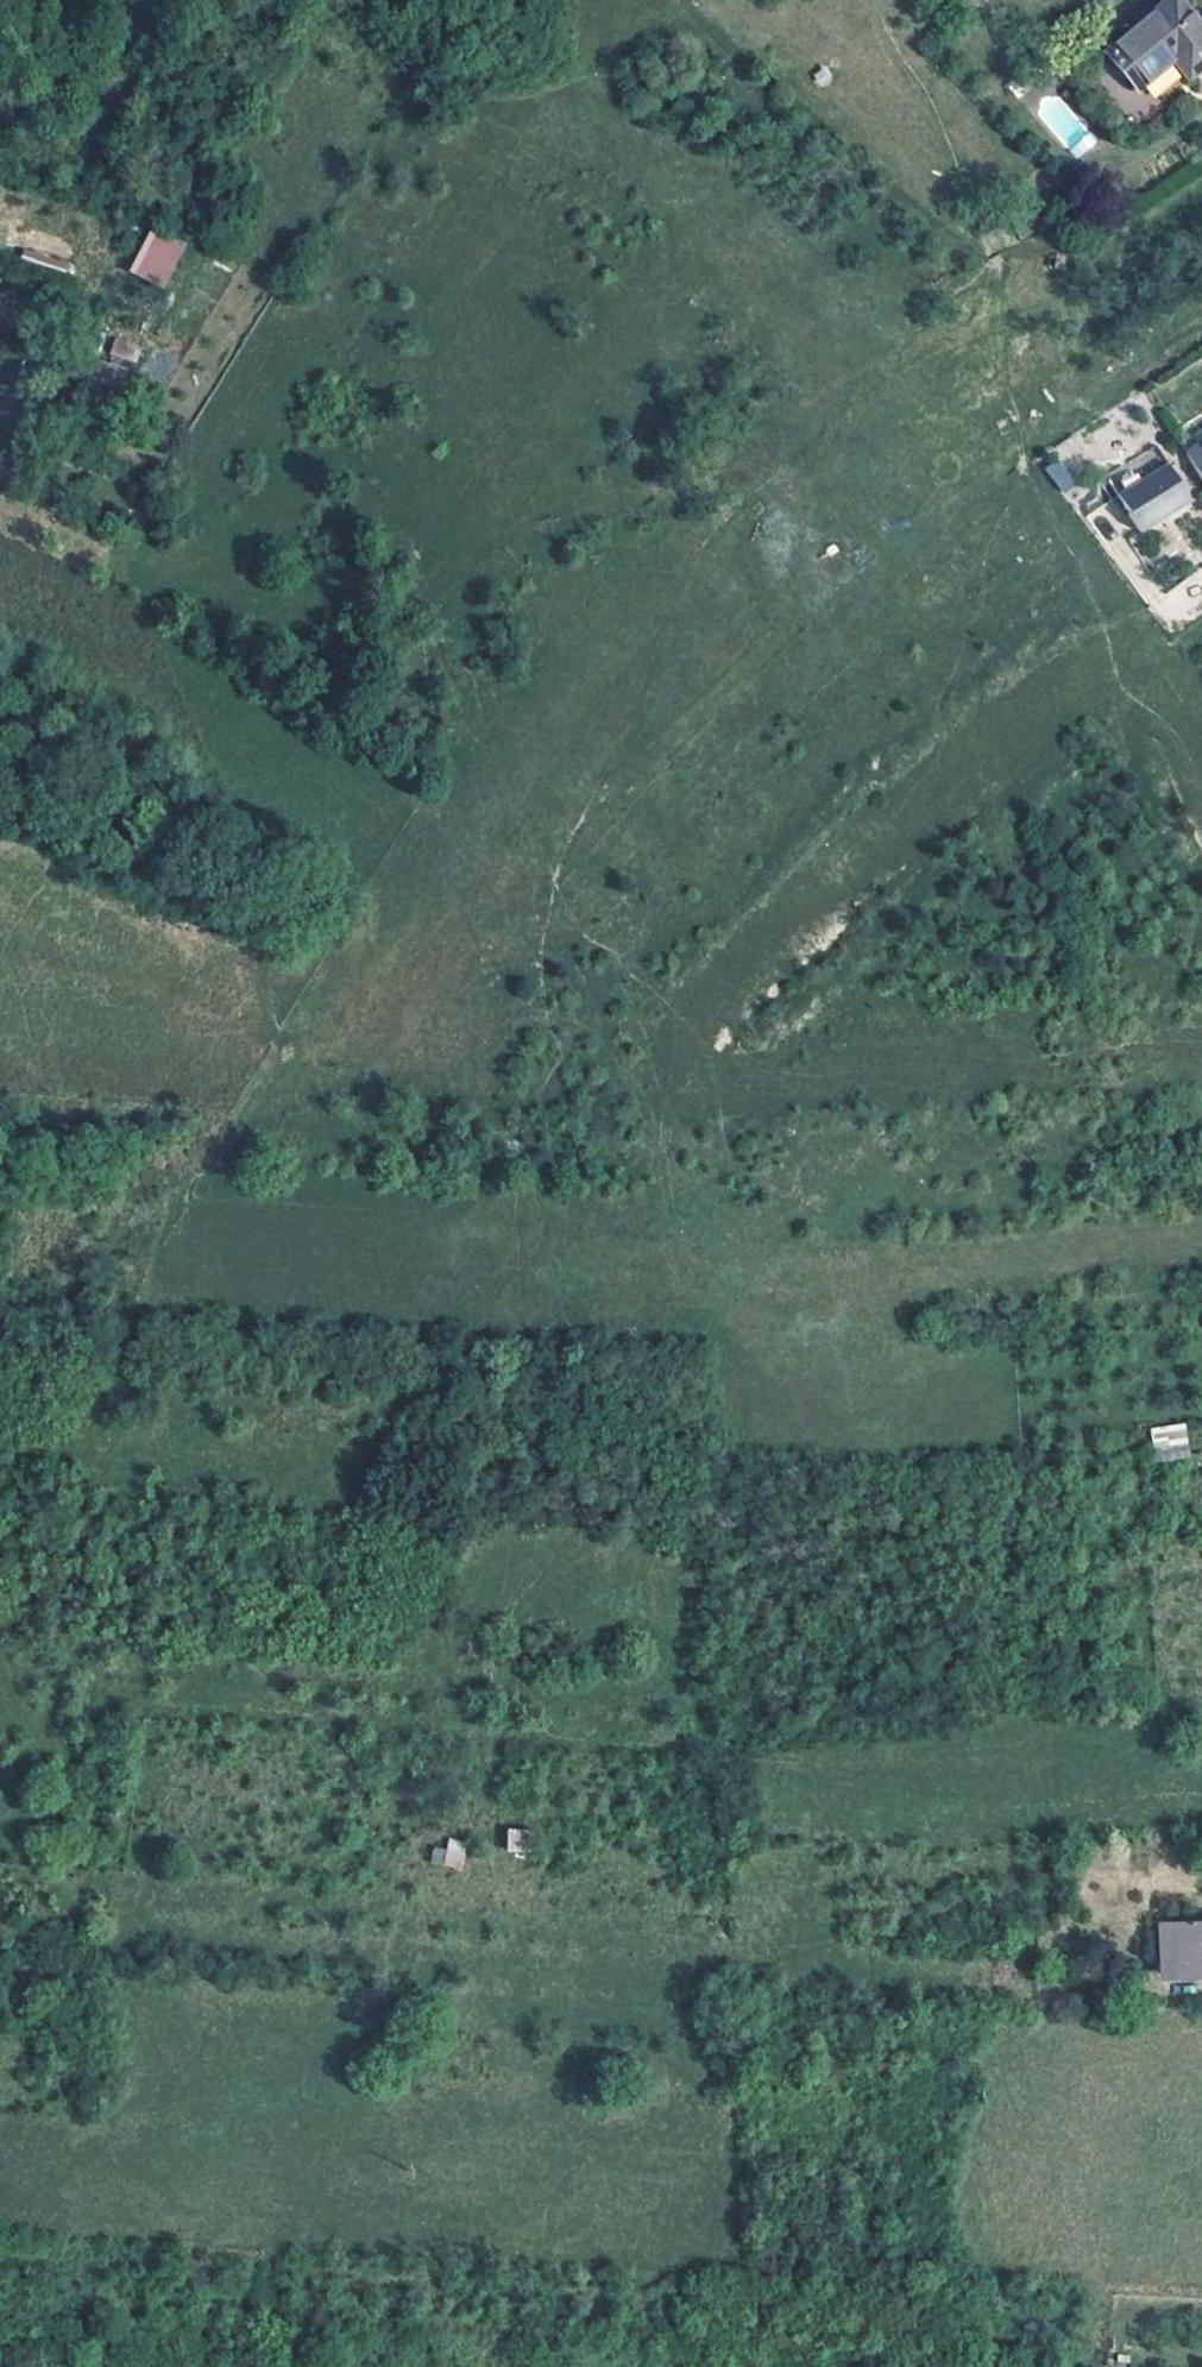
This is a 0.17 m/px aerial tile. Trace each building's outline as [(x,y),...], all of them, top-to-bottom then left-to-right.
[(1173,0),(1145,0),(1093,45),(1123,81),(1160,49),(1177,67),(1201,45),(1201,33),(1173,0)] [(149,227),(129,272),(166,288),(186,243),(149,227)] [(128,350),(133,341),(118,338),(116,346),(128,350)] [(137,342),(133,341),(128,350),(125,354),(132,356),(137,342)] [(115,352),(125,354),(128,350),(116,346),(115,352)] [(108,384),(117,369),(77,357),(72,372),(108,384)] [(117,369),(108,384),(123,389),(128,373),(117,369)] [(1184,447),(1201,476),(1201,437),(1184,447)] [(1046,469),(1062,493),(1077,483),(1061,459),(1046,469)] [(167,467),(156,460),(145,477),(158,481),(167,467)] [(1188,497),(1165,460),(1115,490),(1137,528),(1188,497)] [(1150,1427),(1154,1460),(1188,1457),(1185,1423),(1150,1427)] [(448,1841),(444,1865),(461,1868),(466,1845),(448,1841)] [(1166,1919),(1167,1972),(1190,1971),(1190,1963),(1198,1963),(1201,1963),(1201,1918),(1166,1919)]
